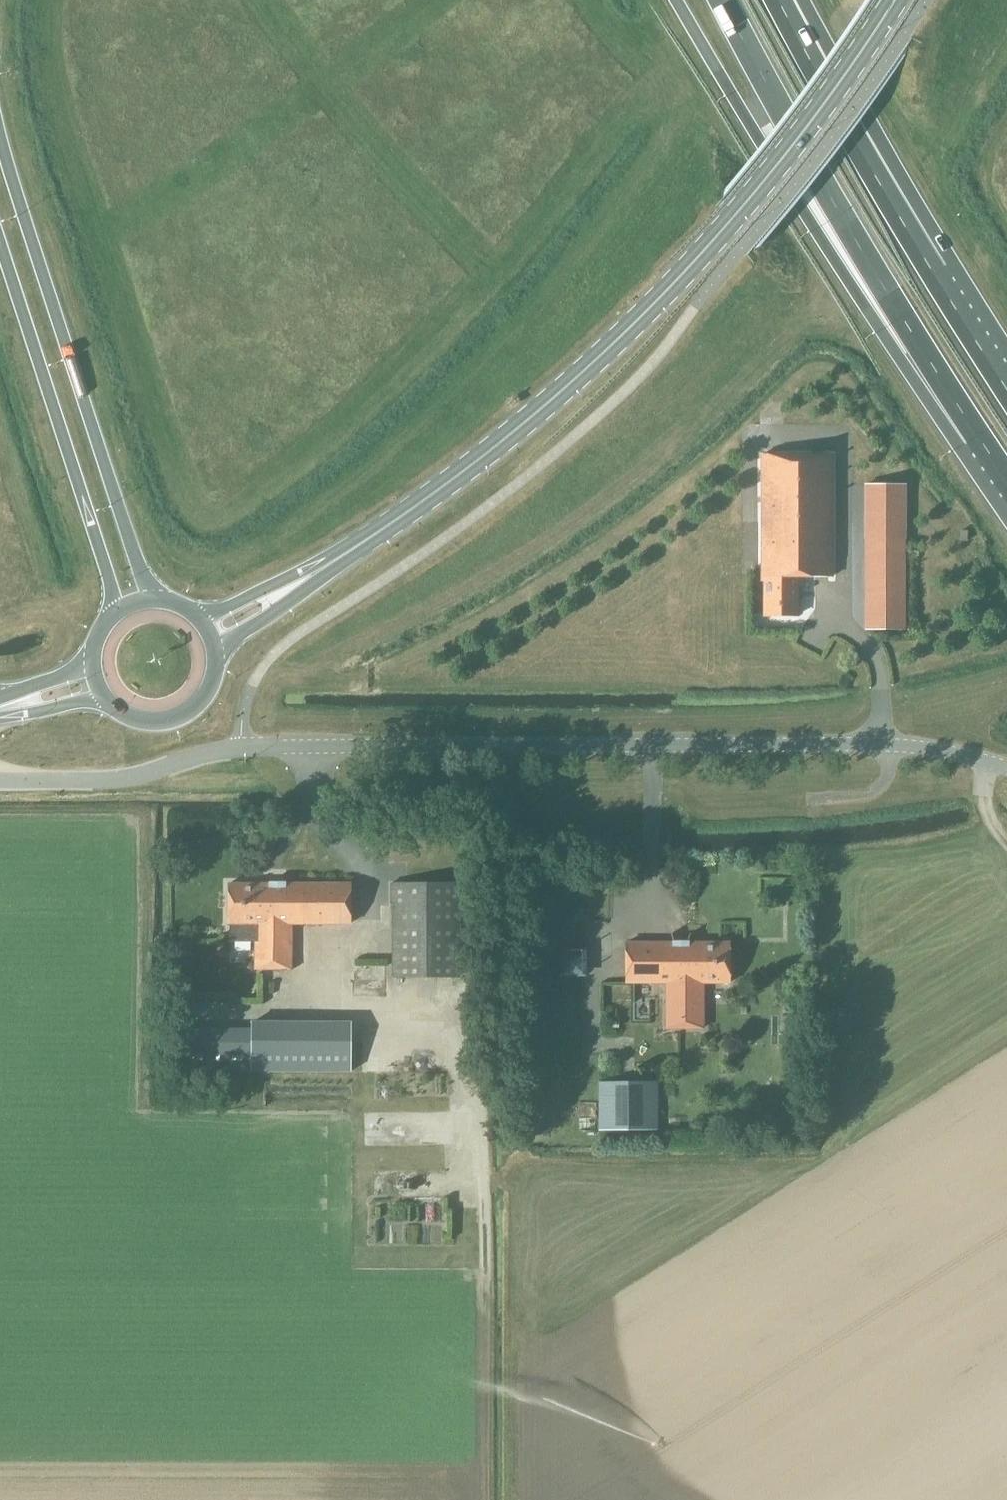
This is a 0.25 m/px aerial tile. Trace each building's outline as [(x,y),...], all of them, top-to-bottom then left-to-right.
[(797,577),(832,577),(832,455),(762,455),(762,581),(765,581),(765,616),(797,616),(797,577)] [(905,485),(865,485),(865,626),(905,626),(905,485)] [(350,883),(228,884),(228,924),(229,924),(229,942),(255,942),(255,969),(291,969),(291,923),(350,923),(350,883)] [(458,883),(390,883),(390,904),(392,904),(392,976),(459,976),(458,883)] [(729,982),(729,942),(626,942),(625,982),(667,983),(666,1029),(702,1028),(702,982),(729,982)] [(560,975),(584,975),(583,951),(560,951),(560,975)] [(186,1069),(250,1070),(350,1072),(350,1042),(312,1041),(312,1029),(186,1028),(186,1069)] [(598,1081),(598,1130),(656,1130),(656,1082),(598,1081)]
